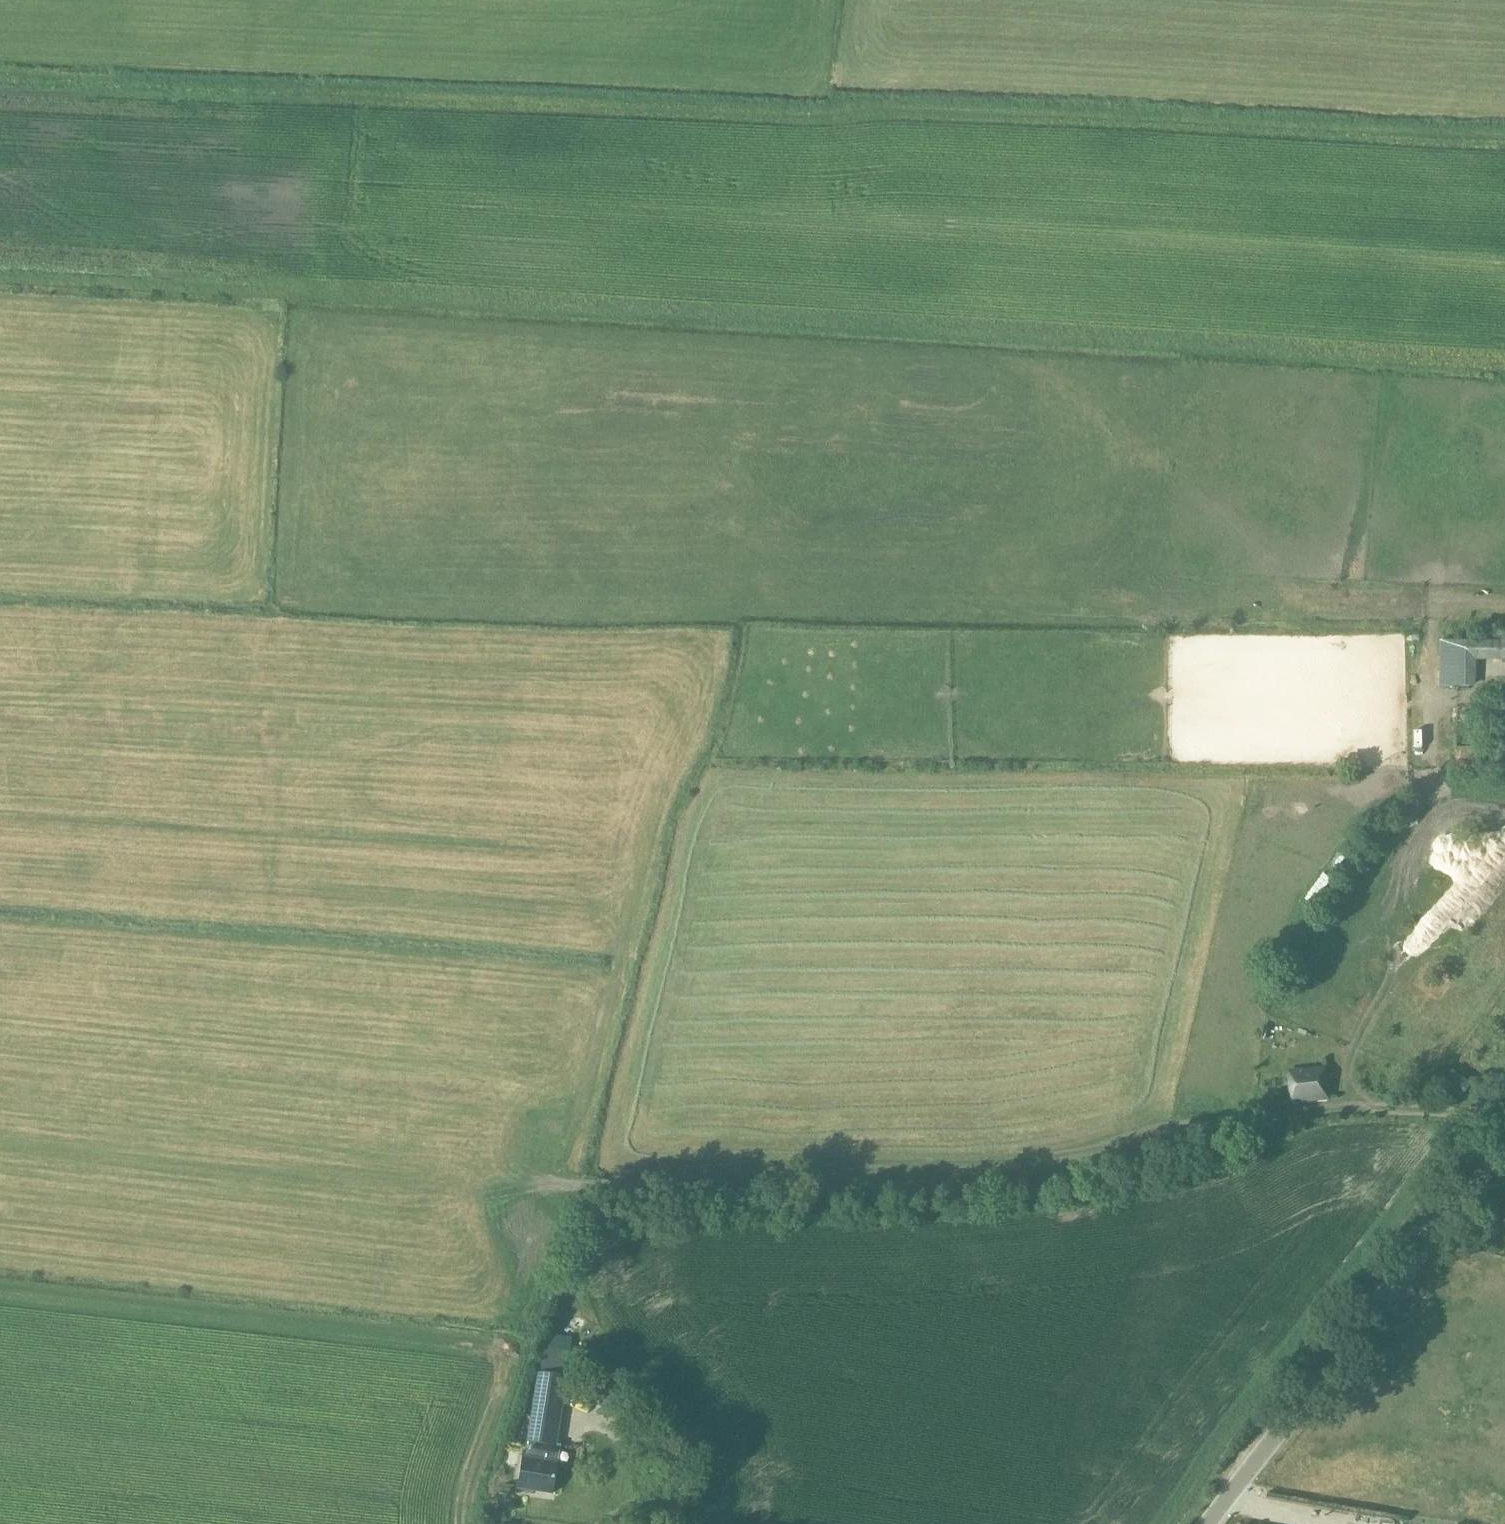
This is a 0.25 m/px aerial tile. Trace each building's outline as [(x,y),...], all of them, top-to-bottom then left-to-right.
[(1504,662),(1504,642),(1458,642),(1458,688),(1477,688),(1477,661),(1504,662)] [(1331,1102),(1327,1069),(1288,1072),(1292,1106),(1331,1102)] [(1453,1071),(1444,1086),(1463,1098),(1473,1085),(1453,1071)] [(563,1380),(539,1376),(530,1446),(554,1449),(563,1380)] [(534,1492),(553,1494),(556,1465),(552,1465),(553,1457),(529,1454),(528,1460),(522,1459),(518,1489),(525,1490),(524,1494),(534,1495),(534,1492)]
